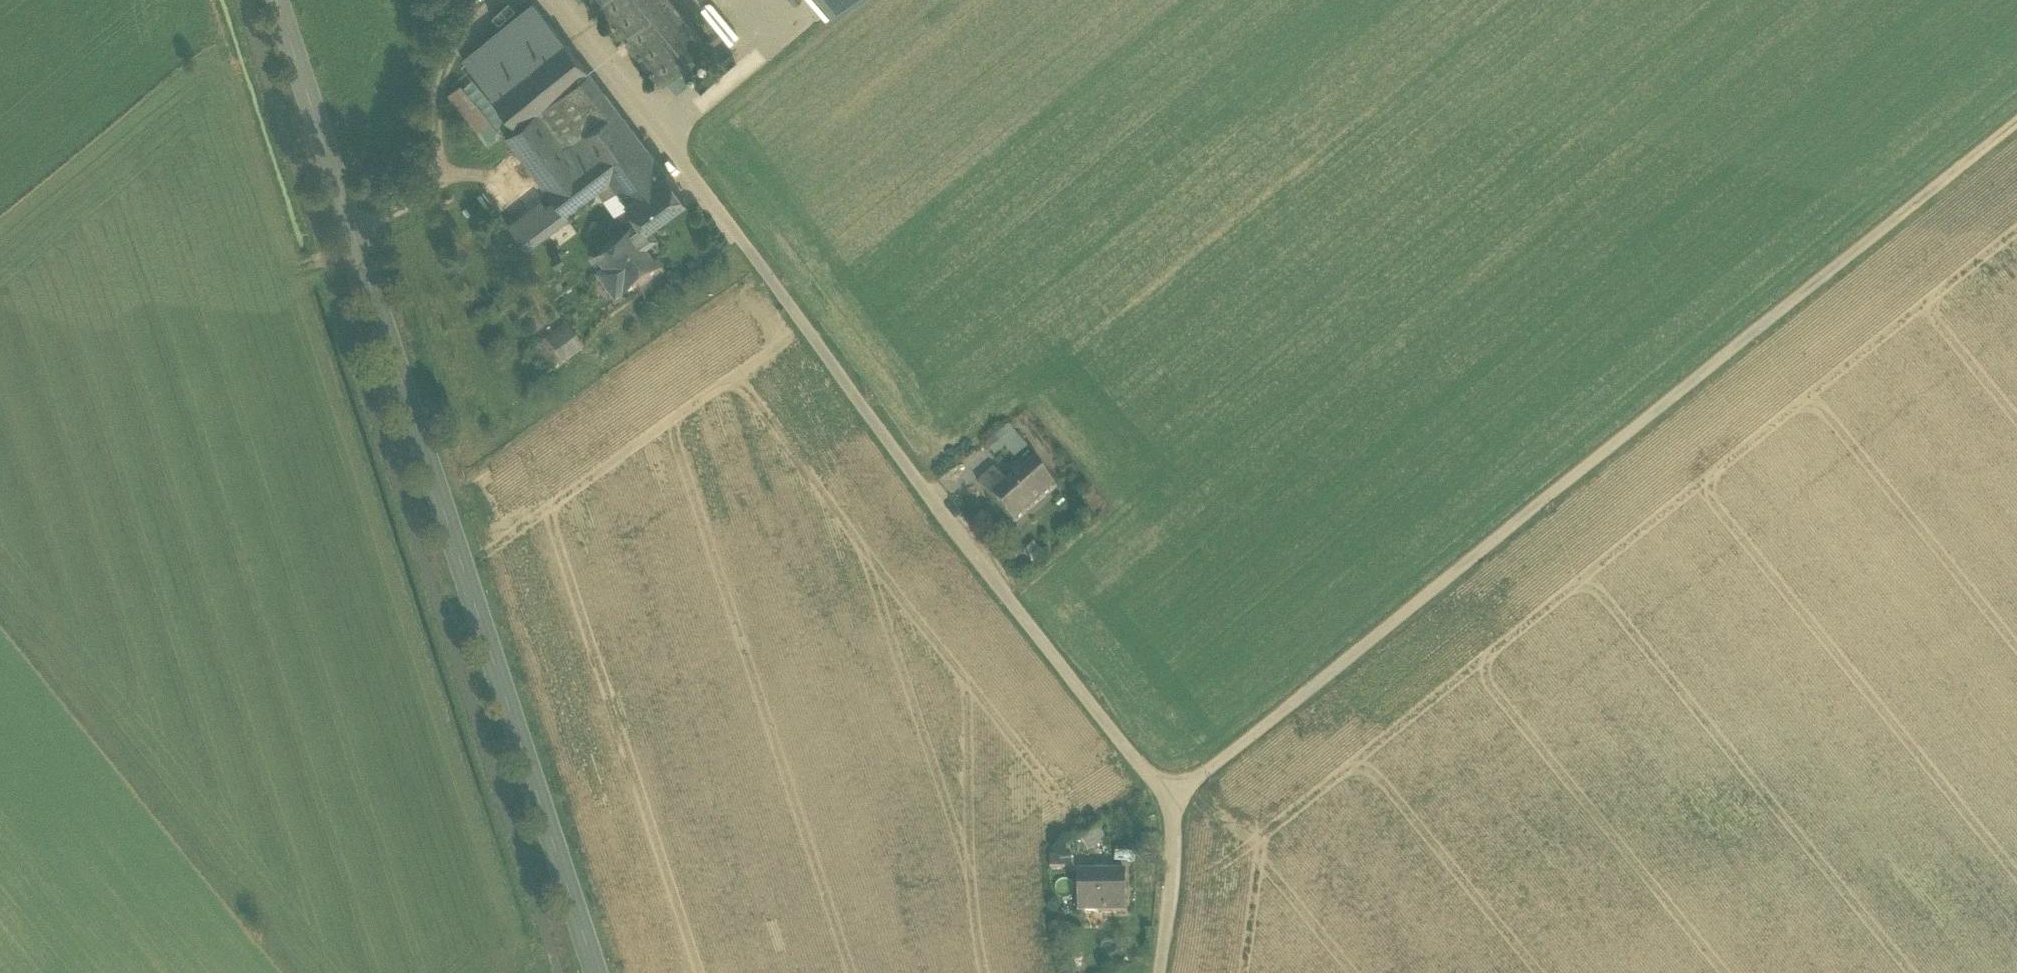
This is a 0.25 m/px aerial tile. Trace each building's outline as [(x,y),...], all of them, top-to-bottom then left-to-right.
[(659,85),(707,47),(669,0),(590,0),(659,85)] [(831,11),(846,0),(822,0),(831,11)] [(531,2),(462,57),(515,124),(536,110),(573,80),(587,69),(531,2)] [(663,169),(587,69),(573,80),(600,115),(582,131),(615,188),(623,198),(663,169)] [(456,86),(447,93),(486,142),(495,135),(456,86)] [(515,124),(504,132),(553,199),(544,206),(541,202),(508,226),(524,247),(566,214),(562,210),(598,182),(606,194),(615,188),(582,131),(563,146),(536,110),(515,124)] [(663,169),(623,198),(622,198),(642,226),(683,198),(663,169)] [(631,224),(591,254),(608,277),(601,282),(611,298),(619,293),(624,299),(660,273),(649,256),(647,258),(639,245),(644,242),(631,224)] [(566,327),(532,353),(548,375),(582,349),(566,327)] [(1008,429),(998,437),(988,445),(996,454),(1006,446),(1016,458),(1026,448),(1008,429)] [(994,470),(979,483),(1014,524),(1055,488),(1035,464),(1009,487),(994,470)] [(1072,857),(1050,857),(1050,869),(1072,869),(1072,857)] [(1126,874),(1078,873),(1078,914),(1126,913),(1126,874)]
